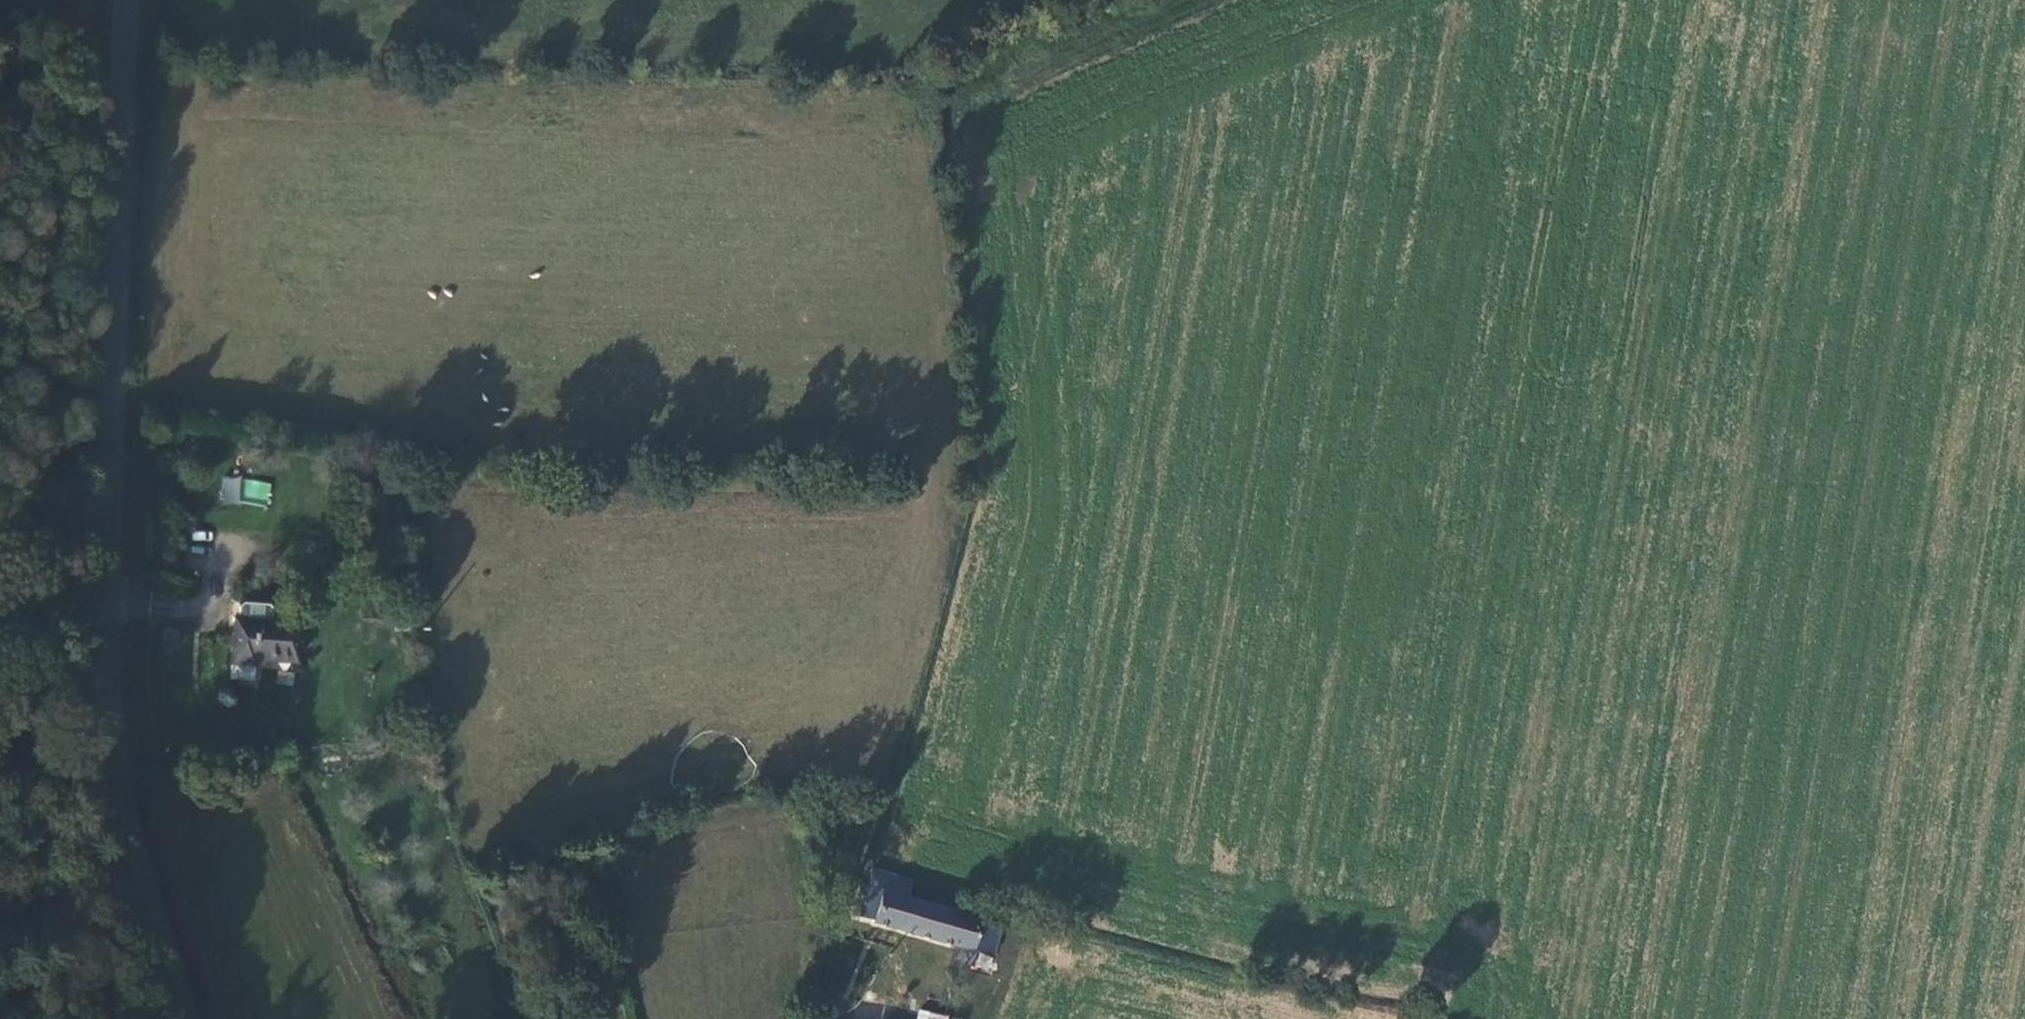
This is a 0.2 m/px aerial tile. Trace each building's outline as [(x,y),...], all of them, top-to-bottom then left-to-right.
[(219,502),(240,504),(242,478),(221,476),(219,502)] [(267,505),(270,482),(242,479),(240,502),(267,505)] [(292,662),(292,621),(259,620),(259,606),(225,605),(225,666),(249,666),(249,662),(292,662)] [(873,886),(861,882),(850,921),(984,958),(994,922),(910,898),(914,883),(877,872),(873,886)] [(984,958),(994,961),(1004,925),(994,922),(984,958)] [(921,1018),(927,1018),(931,998),(926,997),(921,1018)] [(931,998),(927,1018),(949,1018),(952,1003),(931,998)]
